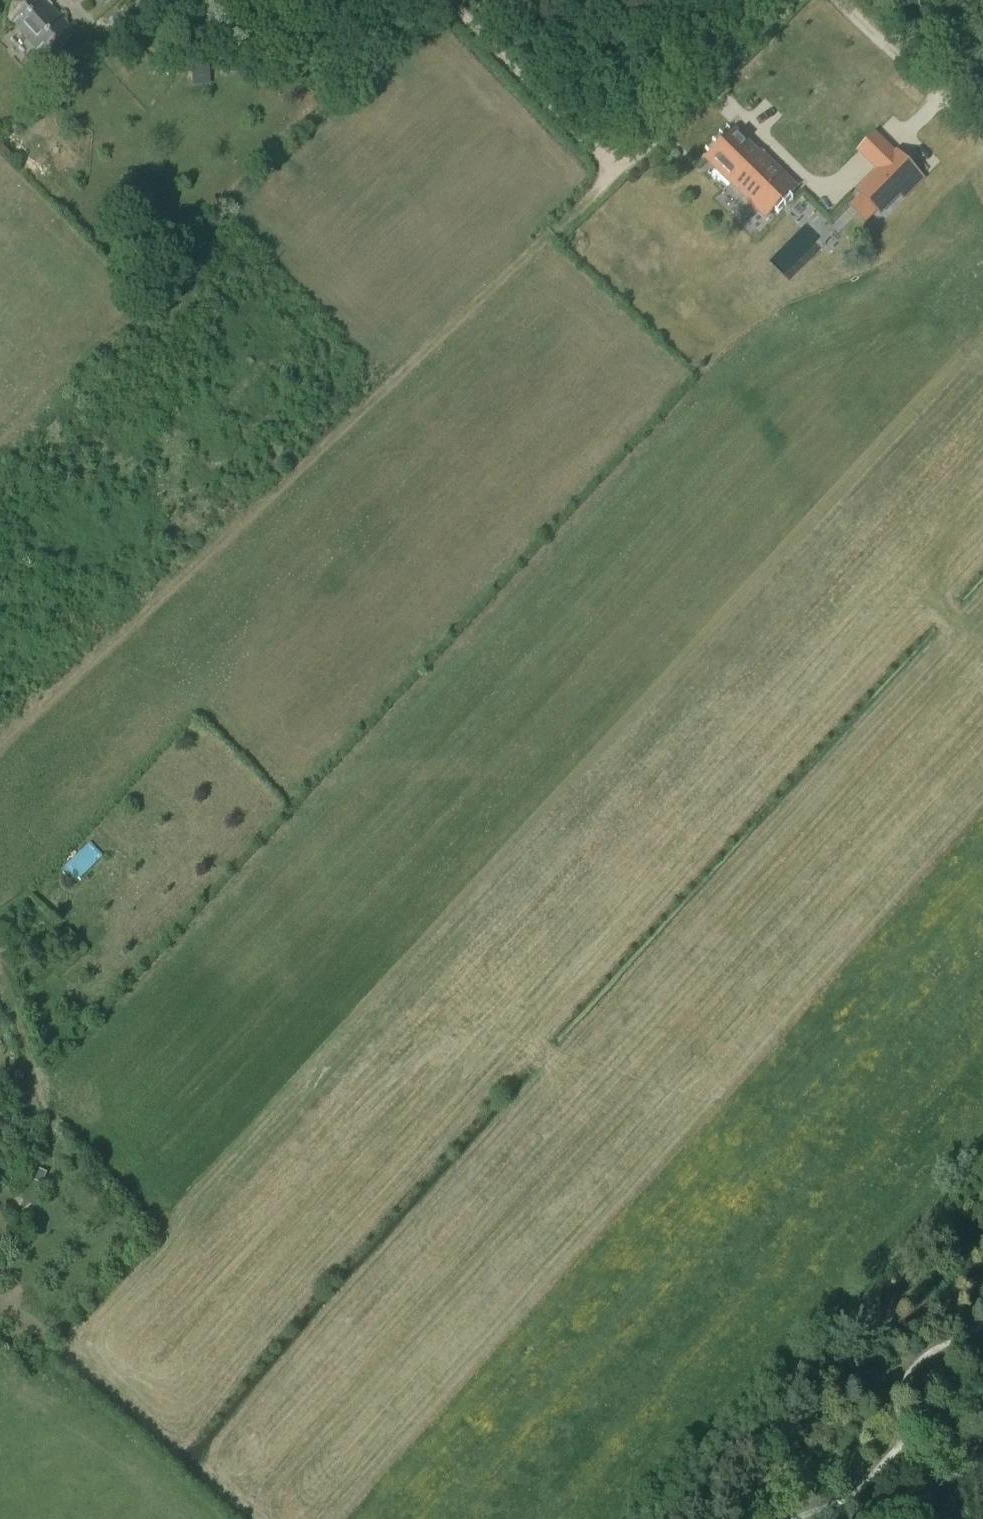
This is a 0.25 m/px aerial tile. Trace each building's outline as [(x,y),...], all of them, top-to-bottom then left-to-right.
[(58,53),(68,42),(72,30),(44,0),(19,0),(14,5),(9,20),(44,56),(58,53)] [(209,63),(193,64),(194,86),(210,85),(209,63)] [(758,155),(734,131),(708,157),(733,181),(731,183),(766,218),(796,188),(760,153),(758,155)] [(877,172),(857,193),(860,195),(877,212),(880,215),(899,196),(901,195),(898,192),(917,173),(897,153),(896,153),(877,172)]
